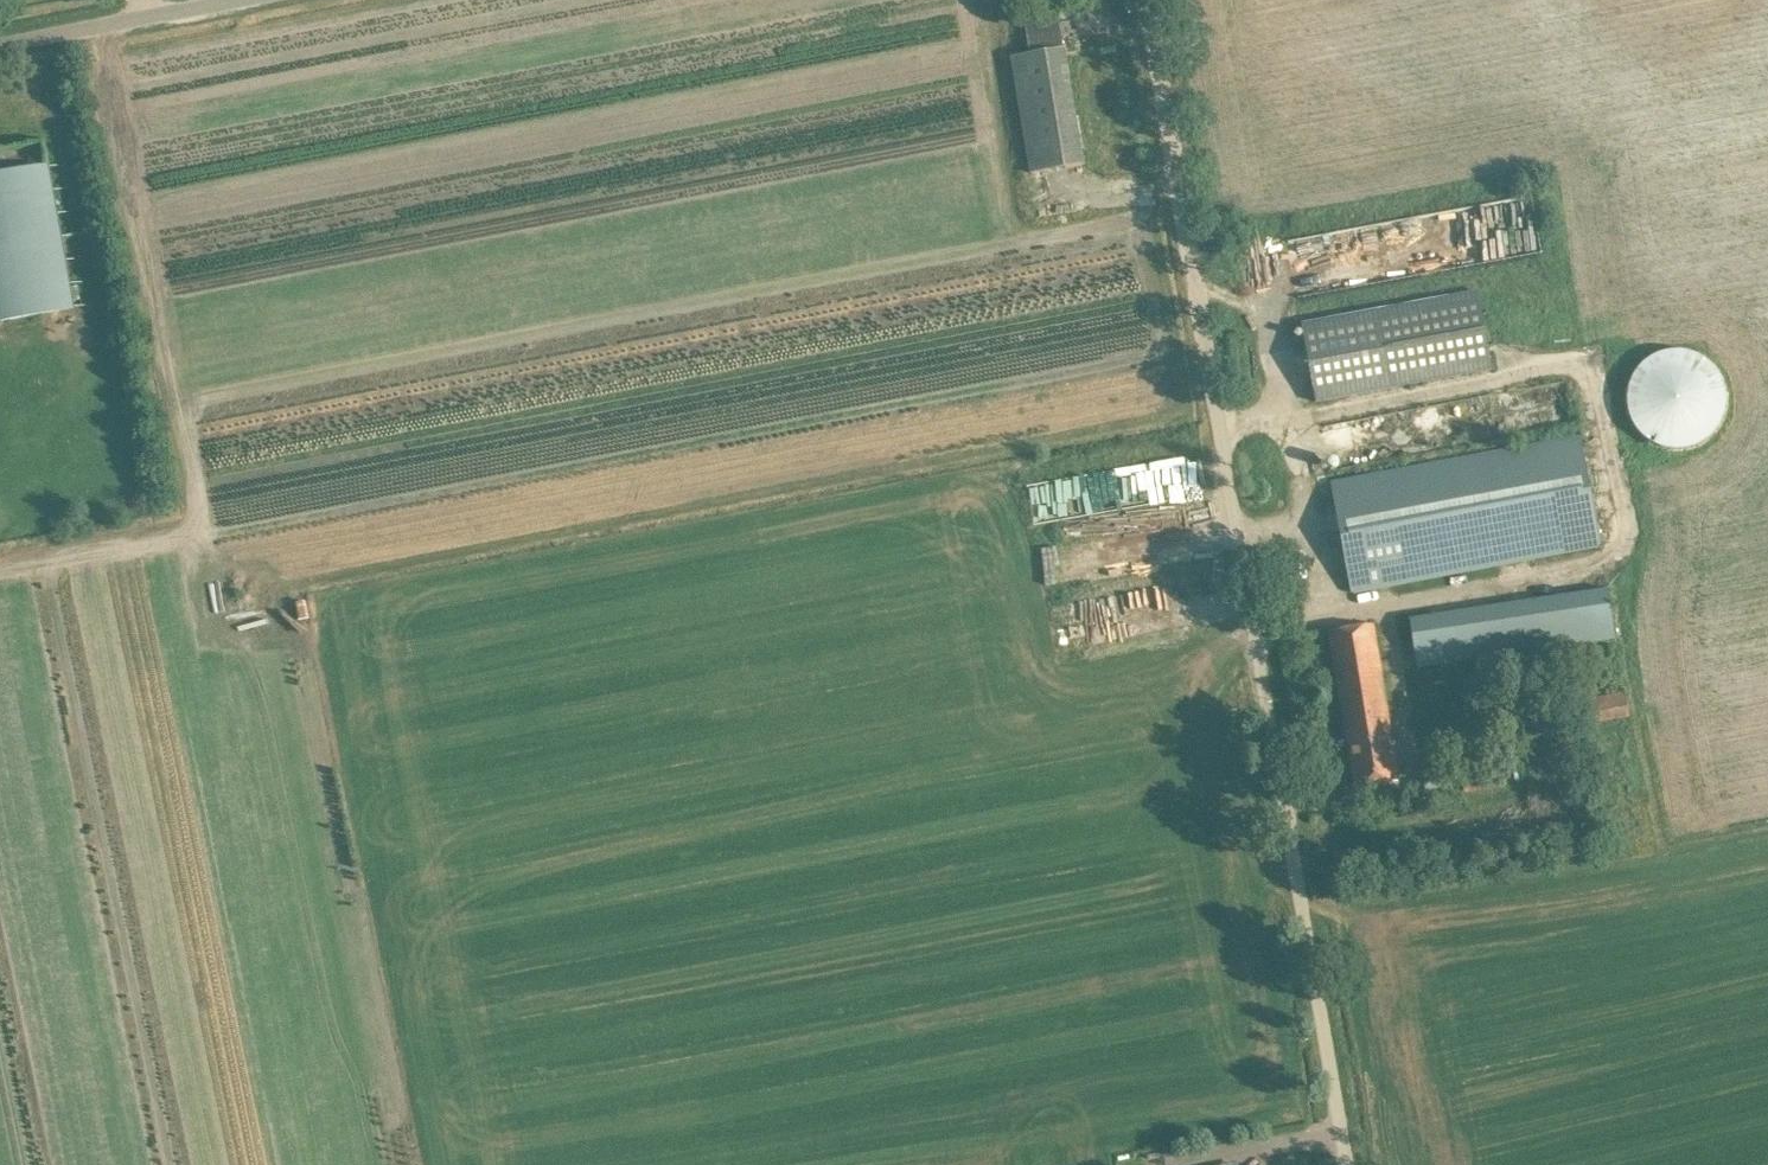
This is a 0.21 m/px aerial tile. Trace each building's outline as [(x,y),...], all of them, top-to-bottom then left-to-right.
[(1060,21),(1036,24),(1026,26),(1030,53),(1012,56),(1032,173),(1083,164),(1060,21)] [(0,320),(71,308),(45,165),(44,165),(44,167),(0,175),(0,319),(0,320)] [(1478,291),(1325,319),(1302,323),(1316,401),(1492,369),(1478,291)] [(1626,395),(1626,399),(1626,403),(1626,408),(1627,412),(1629,416),(1630,420),(1633,424),(1635,428),(1638,432),(1641,435),(1644,438),(1648,440),(1651,443),(1655,445),(1659,446),(1664,448),(1668,449),(1672,449),(1677,449),(1681,449),(1686,448),(1690,447),(1694,446),(1698,444),(1702,442),(1706,440),(1709,437),(1712,434),(1715,430),(1718,427),(1720,423),(1722,419),(1724,415),(1725,411),(1726,406),(1726,402),(1726,397),(1726,393),(1725,389),(1724,385),(1723,380),(1721,376),(1719,373),(1716,369),(1714,366),(1711,363),(1707,360),(1704,357),(1700,355),(1696,353),(1692,351),(1688,350),(1684,349),(1680,349),(1675,349),(1671,349),(1667,350),(1662,351),(1658,352),(1654,354),(1650,356),(1647,358),(1643,361),(1640,364),(1637,367),(1635,370),(1632,374),(1630,378),(1629,382),(1627,386),(1626,390),(1626,395)] [(1581,437),(1355,479),(1331,483),(1351,590),(1601,544),(1581,437)] [(1026,482),(1031,516),(1103,505),(1098,472),(1026,482)] [(1608,589),(1567,595),(1484,608),(1485,618),(1410,628),(1418,668),(1615,638),(1608,589)] [(1373,624),(1353,628),(1330,632),(1356,787),(1379,783),(1399,780),(1373,624)] [(1585,699),(1589,724),(1630,717),(1626,691),(1585,699)]
